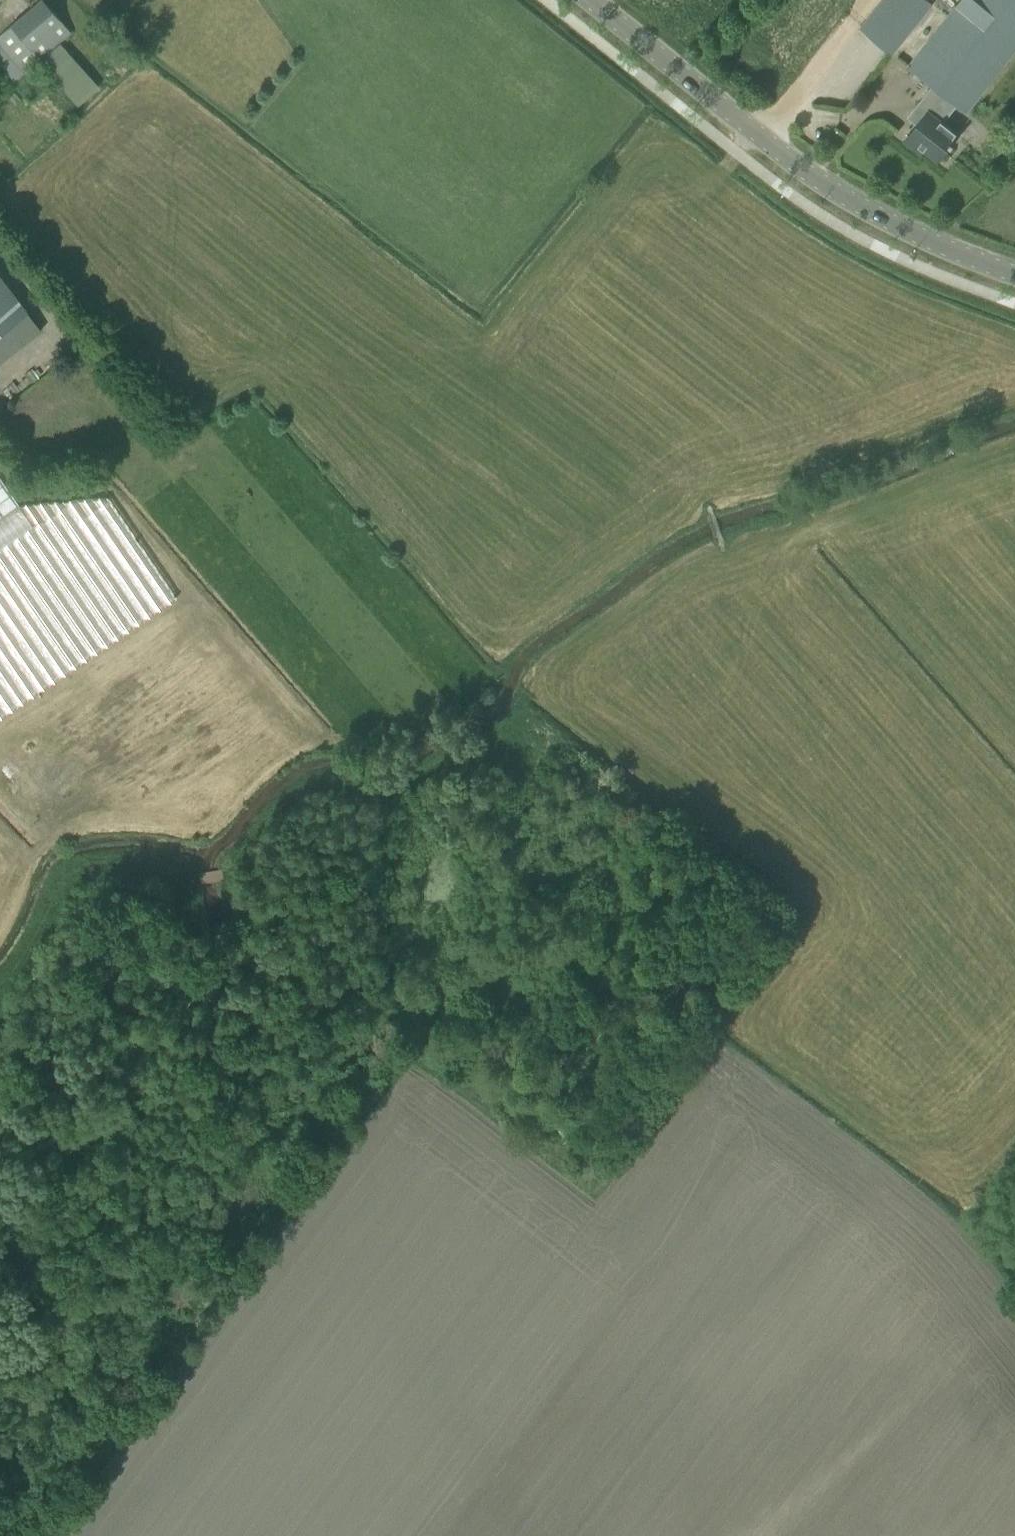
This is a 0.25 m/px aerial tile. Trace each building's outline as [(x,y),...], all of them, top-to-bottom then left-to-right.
[(57,44),(70,33),(43,0),(37,0),(0,34),(0,59),(6,54),(23,74),(39,60),(74,103),(94,85),(57,44)] [(892,53),(933,2),(930,0),(882,0),(860,28),(892,53)] [(926,150),(929,152),(939,160),(959,136),(942,123),(957,104),(967,112),(1014,53),(1014,0),(959,0),(908,66),(945,94),(929,113),(922,108),(912,119),(919,125),(905,142),(922,155),(926,150)] [(41,331),(0,276),(0,362),(41,331)] [(175,598),(107,498),(18,504),(0,477),(0,717),(175,598)]
